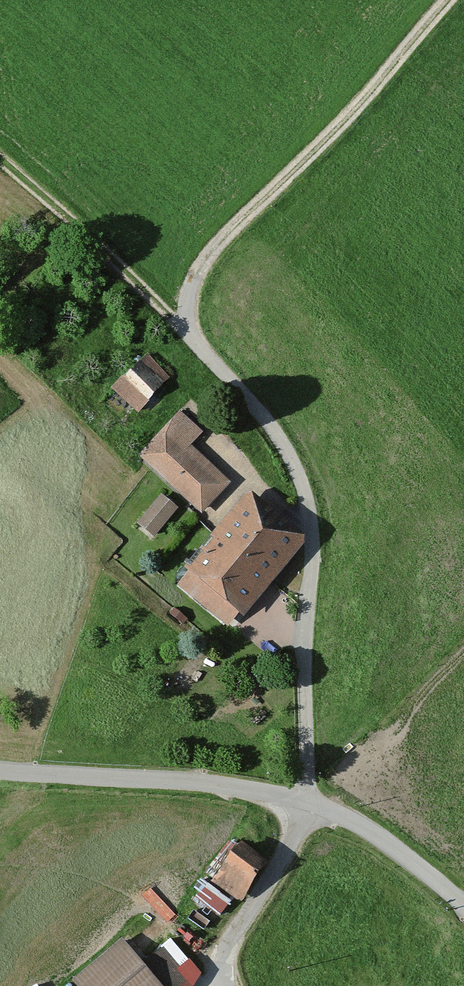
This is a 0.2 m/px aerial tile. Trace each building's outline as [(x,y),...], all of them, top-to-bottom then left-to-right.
[(169,383),(146,358),(110,393),(134,417),(169,383)] [(137,460),(199,519),(229,487),(189,450),(200,438),(178,417),(137,460)] [(239,624),(303,546),(245,499),(182,576),(186,579),(177,590),(227,630),(235,620),(239,624)] [(151,544),(175,515),(159,502),(134,531),(151,544)] [(261,866),(237,850),(213,883),(236,900),(261,866)] [(223,904),(204,890),(184,916),(204,931),(223,904)] [(139,969),(118,943),(67,985),(68,985),(184,985),(194,978),(168,945),(139,969)]
